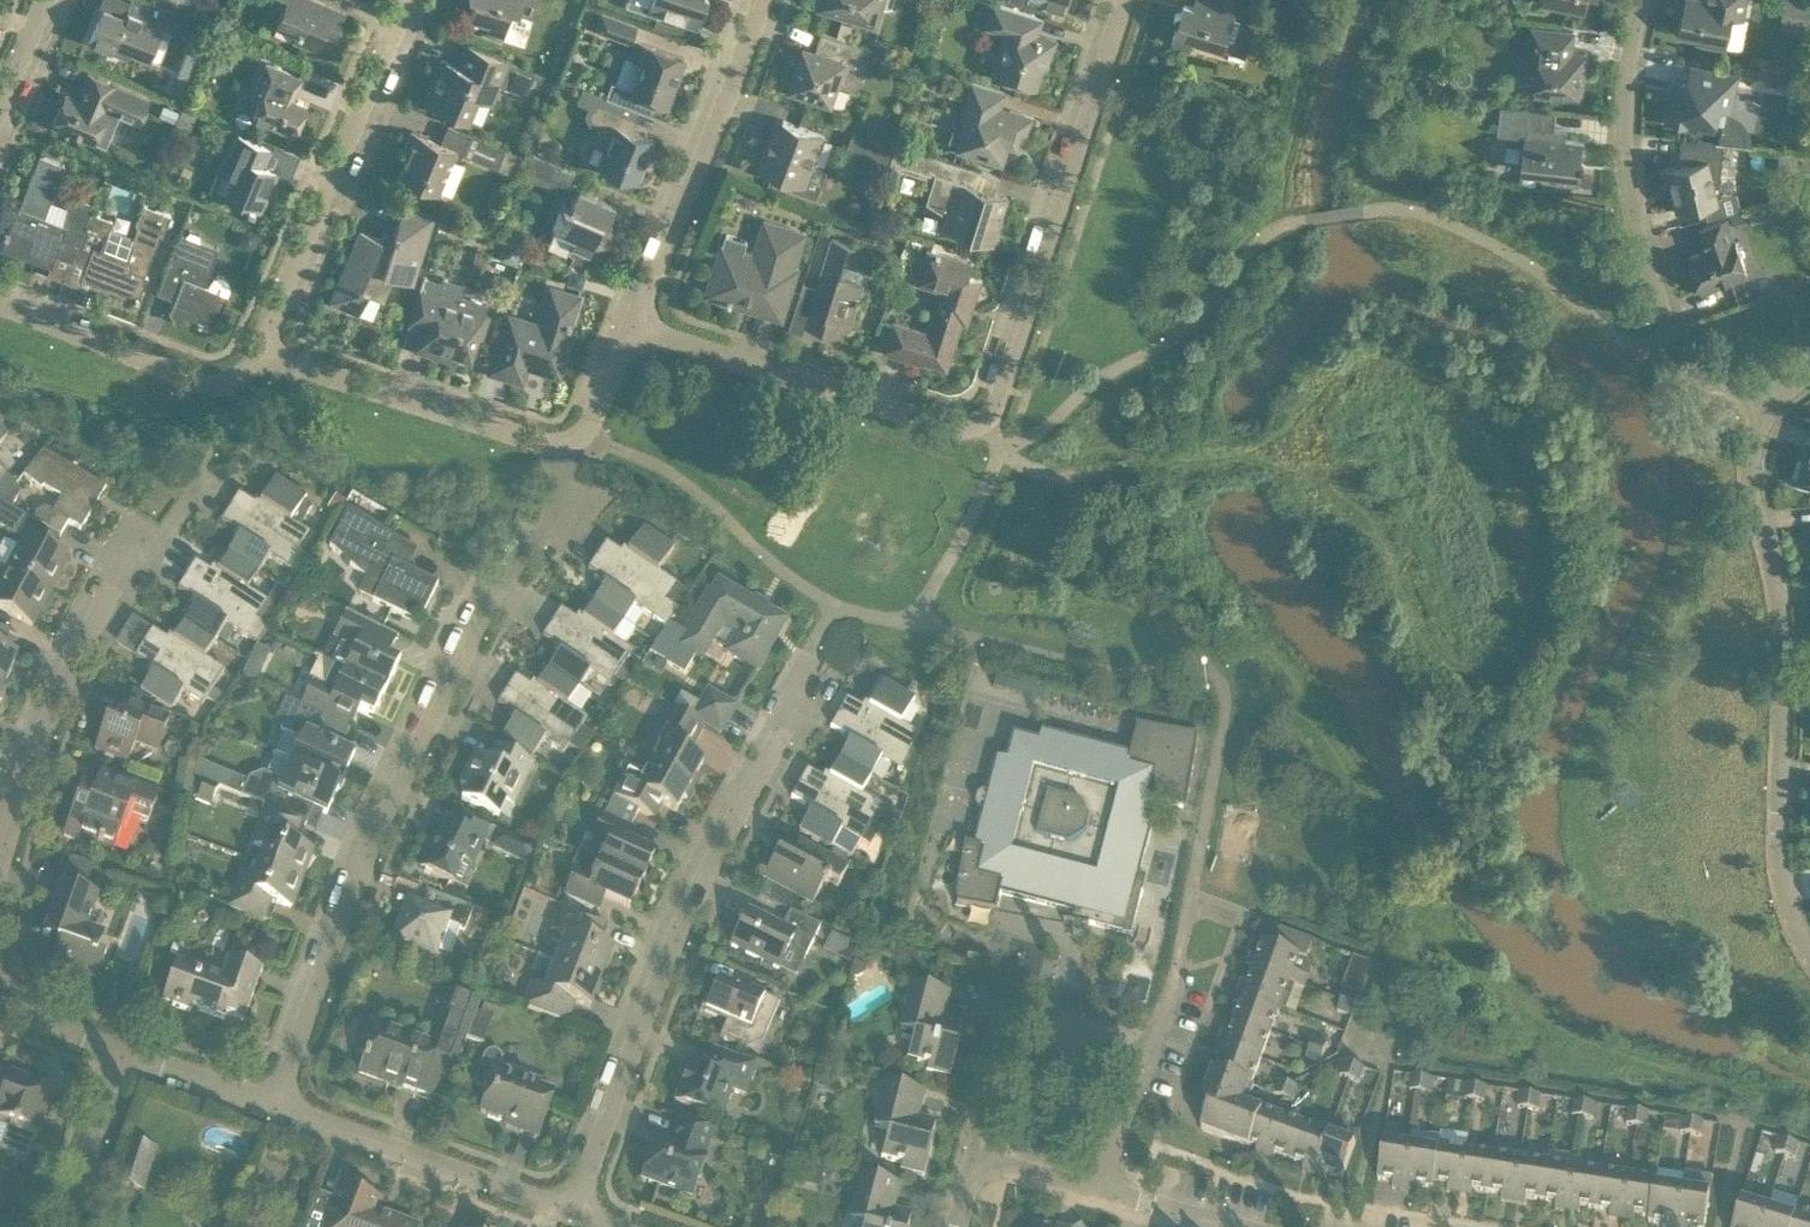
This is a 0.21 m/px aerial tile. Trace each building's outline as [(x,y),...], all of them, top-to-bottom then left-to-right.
[(90,40),(112,49),(126,54),(128,48),(148,56),(161,24),(178,30),(183,17),(184,14),(157,3),(148,0),(131,0),(125,15),(103,6),(90,40)] [(277,1),(283,4),(275,22),(296,31),(293,38),(315,48),(322,31),(334,36),(345,11),(326,3),(320,0),(277,0),(277,1)] [(536,0),(474,0),(469,17),(490,24),(488,31),(503,36),(511,8),(532,14),(536,0)] [(647,10),(674,18),(697,26),(705,0),(650,0),(647,10)] [(819,1),(835,6),(834,12),(877,25),(883,7),(893,10),(896,0),(820,0),(819,1)] [(1043,3),(1066,10),(1069,0),(1044,0),(1043,3)] [(1181,11),(1176,13),(1175,18),(1178,22),(1172,43),(1189,49),(1193,39),(1224,49),(1228,36),(1246,42),(1253,21),(1256,22),(1257,17),(1255,16),(1256,11),(1257,11),(1258,6),(1238,0),(1195,0),(1194,3),(1185,0),(1181,11)] [(1541,0),(1586,10),(1588,0),(1541,0)] [(1748,0),(1686,0),(1679,32),(1699,36),(1698,40),(1722,45),(1726,46),(1732,16),(1744,18),(1748,0)] [(1787,13),(1809,18),(1809,0),(1790,0),(1787,13)] [(995,1),(987,26),(1006,32),(993,71),(1014,78),(1037,85),(1044,65),(1048,66),(1057,39),(1038,33),(1042,19),(1043,17),(1020,9),(995,1)] [(630,40),(636,22),(602,10),(596,27),(630,40)] [(183,17),(178,30),(191,35),(196,22),(183,17)] [(842,20),(837,35),(848,38),(852,23),(842,20)] [(1532,26),(1527,72),(1538,73),(1536,94),(1558,96),(1582,99),(1586,61),(1587,52),(1573,50),(1575,31),(1551,28),(1532,26)] [(858,92),(873,47),(845,38),(823,30),(813,58),(801,53),(789,89),(824,101),(830,82),(858,92)] [(611,80),(605,95),(639,109),(649,113),(654,100),(667,105),(684,57),(662,48),(636,39),(630,55),(643,60),(632,89),(611,80)] [(535,71),(508,60),(467,42),(457,64),(442,58),(424,99),(467,117),(476,95),(491,101),(499,83),(525,94),(535,71)] [(294,132),(306,103),(293,97),(301,77),(266,62),(252,95),(259,98),(252,115),(294,132)] [(1729,107),(1736,75),(1715,70),(1691,65),(1688,81),(1685,81),(1677,86),(1676,94),(1673,93),(1668,119),(1696,125),(1697,121),(1714,124),(1718,105),(1729,107)] [(104,144),(118,111),(139,120),(148,98),(116,85),(116,84),(110,81),(88,72),(80,91),(82,92),(80,98),(65,91),(52,122),(94,140),(104,144)] [(1793,107),(1807,109),(1809,95),(1809,81),(1799,79),(1793,107)] [(955,123),(950,140),(958,143),(957,148),(981,154),(1003,162),(1009,143),(1023,147),(1033,115),(1011,108),(1002,105),(1006,91),(983,83),(972,80),(960,118),(965,120),(964,125),(955,123)] [(605,95),(600,93),(582,86),(577,99),(589,104),(585,113),(588,123),(599,128),(593,144),(604,148),(598,164),(635,179),(652,139),(635,132),(638,125),(628,121),(633,108),(639,110),(639,109),(605,95)] [(163,104),(159,114),(174,121),(179,110),(163,104)] [(1501,105),(1497,133),(1498,133),(1520,135),(1525,136),(1521,168),(1538,170),(1543,171),(1542,178),(1555,179),(1579,182),(1584,141),(1566,139),(1567,129),(1554,127),(1543,126),(1528,125),(1530,108),(1501,105)] [(184,108),(177,124),(190,129),(197,114),(184,108)] [(769,139),(759,166),(781,174),(800,182),(807,162),(814,164),(825,134),(806,127),(777,116),(771,133),(769,139)] [(437,191),(455,148),(412,129),(405,146),(410,148),(399,175),(421,185),(437,191)] [(497,167),(505,147),(470,132),(461,152),(497,167)] [(261,210),(277,170),(265,165),(273,148),(251,139),(238,134),(222,172),(233,177),(225,195),(238,201),(261,210)] [(1673,166),(1667,168),(1670,183),(1677,210),(1700,204),(1719,200),(1714,181),(1720,179),(1724,142),(1682,137),(1680,154),(1689,155),(1690,162),(1673,166)] [(982,169),(959,162),(946,158),(898,143),(896,146),(890,167),(899,170),(902,163),(941,175),(934,197),(956,211),(951,230),(970,236),(993,243),(1008,195),(973,184),(978,169),(982,170),(982,169)] [(525,149),(519,164),(528,167),(532,169),(537,156),(538,154),(525,149)] [(1805,153),(1801,167),(1809,169),(1809,154),(1805,153)] [(44,215),(64,164),(39,154),(19,206),(17,205),(8,229),(5,228),(2,235),(5,236),(1,246),(51,265),(60,241),(75,247),(71,258),(92,202),(75,195),(64,223),(44,215)] [(142,178),(109,165),(104,178),(137,191),(142,178)] [(607,221),(615,204),(576,187),(569,205),(562,202),(559,208),(560,208),(552,227),(573,236),(570,244),(588,251),(592,243),(597,246),(613,244),(613,246),(615,246),(612,223),(607,221)] [(1735,226),(1752,221),(1794,211),(1791,199),(1749,210),(1731,215),(1735,226)] [(92,202),(71,258),(85,264),(80,277),(106,287),(138,299),(147,274),(145,273),(160,233),(162,234),(170,213),(143,203),(135,223),(137,224),(133,235),(109,226),(112,218),(90,210),(93,203),(92,202)] [(420,260),(434,214),(426,212),(403,204),(391,243),(381,240),(382,238),(360,229),(330,300),(359,312),(368,292),(383,298),(392,276),(412,283),(420,260)] [(1734,239),(1726,217),(1720,219),(1697,228),(1705,249),(1690,255),(1702,289),(1747,273),(1735,239),(1734,239)] [(712,281),(709,292),(720,296),(720,298),(743,305),(783,317),(784,313),(791,290),(798,267),(795,266),(806,232),(788,226),(765,219),(754,253),(746,250),(749,241),(725,233),(722,243),(711,281),(712,281)] [(200,239),(200,233),(190,230),(186,234),(180,231),(165,269),(157,291),(174,298),(169,311),(174,320),(182,316),(214,329),(229,288),(230,286),(230,284),(229,283),(229,281),(228,279),(227,278),(225,277),(223,276),(221,275),(220,275),(218,275),(216,276),(214,277),(213,278),(211,279),(210,281),(206,279),(219,246),(200,239)] [(857,299),(862,282),(840,275),(850,243),(833,237),(814,298),(800,293),(796,307),(809,311),(805,325),(831,332),(834,330),(838,318),(850,322),(857,299)] [(504,241),(502,249),(508,260),(516,263),(521,246),(513,243),(504,241)] [(893,327),(886,350),(923,362),(924,359),(948,367),(962,320),(968,321),(982,278),(969,274),(973,262),(950,254),(928,247),(918,280),(920,281),(943,288),(937,305),(929,331),(895,320),(893,327)] [(571,267),(567,281),(581,285),(585,271),(571,267)] [(441,280),(423,275),(420,284),(415,297),(415,298),(408,321),(423,326),(416,347),(439,354),(441,348),(470,357),(478,332),(482,334),(489,313),(461,303),(463,297),(460,296),(464,283),(442,276),(441,280)] [(497,347),(490,370),(521,380),(527,361),(539,365),(539,367),(557,373),(569,333),(566,332),(578,294),(555,287),(548,285),(538,320),(508,313),(497,347)] [(1809,437),(1796,480),(1809,485),(1809,437)] [(106,489),(43,452),(29,469),(23,477),(40,491),(43,488),(61,499),(53,513),(47,509),(37,512),(32,521),(39,525),(60,537),(68,524),(81,531),(106,489)] [(0,481),(0,497),(4,500),(5,499),(12,489),(16,485),(5,475),(0,481)] [(306,498),(275,479),(268,490),(264,489),(260,495),(262,499),(260,503),(254,504),(238,494),(229,508),(299,552),(311,560),(322,542),(298,527),(310,508),(303,503),(306,498)] [(4,500),(1,504),(10,509),(18,497),(16,492),(12,489),(5,499),(4,500)] [(337,497),(329,510),(338,516),(347,503),(337,497)] [(27,519),(10,509),(1,504),(0,505),(0,529),(17,538),(27,519)] [(229,508),(220,522),(236,532),(238,538),(227,554),(258,574),(268,557),(288,570),(300,578),(311,560),(299,552),(229,508)] [(347,511),(329,548),(364,578),(356,595),(372,602),(393,612),(414,623),(419,615),(422,616),(438,584),(383,557),(392,538),(347,511)] [(606,542),(597,556),(665,603),(677,585),(658,572),(673,549),(643,529),(627,552),(621,553),(606,542)] [(449,549),(454,538),(442,531),(436,542),(449,549)] [(48,592),(66,558),(25,537),(7,571),(48,592)] [(258,574),(227,554),(216,571),(211,572),(195,562),(186,576),(256,620),(256,619),(264,607),(267,603),(247,590),(258,574)] [(597,556),(587,570),(603,580),(604,586),(593,603),(623,623),(634,607),(653,620),(665,628),(667,625),(677,611),(597,556)] [(48,592),(7,571),(0,585),(0,610),(30,626),(48,592)] [(186,576),(177,590),(193,600),(194,606),(184,622),(214,642),(225,626),(244,638),(255,645),(256,645),(267,628),(256,620),(186,576)] [(665,628),(649,654),(656,658),(666,664),(684,674),(694,656),(700,660),(721,624),(737,634),(726,654),(735,659),(744,664),(756,671),(785,621),(758,606),(760,602),(754,599),(752,602),(718,582),(711,593),(708,591),(696,612),(683,634),(667,625),(665,628)] [(677,585),(665,603),(677,611),(689,593),(677,585)] [(560,609),(551,623),(620,670),(625,662),(631,652),(623,647),(612,639),(623,623),(593,603),(582,619),(576,620),(560,609)] [(264,607),(256,619),(265,625),(272,612),(264,607)] [(345,613),(332,640),(344,645),(334,665),(386,690),(399,662),(388,657),(397,638),(382,631),(361,620),(345,613)] [(214,642),(184,622),(173,639),(167,640),(151,630),(143,644),(212,689),(213,687),(223,672),(223,671),(204,659),(214,642)] [(620,670),(551,623),(542,637),(557,647),(559,653),(548,669),(578,690),(589,674),(608,687),(614,678),(626,686),(632,678),(620,670)] [(5,641),(9,631),(0,627),(0,686),(3,687),(16,658),(0,651),(5,641)] [(211,690),(212,689),(143,644),(134,658),(150,668),(151,674),(140,691),(170,711),(181,694),(201,706),(205,700),(211,690)] [(312,681),(299,706),(338,725),(339,724),(350,729),(358,712),(372,718),(386,690),(334,665),(319,658),(310,676),(312,681)] [(248,663),(241,676),(255,683),(262,670),(248,663)] [(515,676),(506,690),(574,736),(587,745),(593,736),(580,728),(586,719),(579,714),(567,706),(578,690),(548,669),(537,686),(531,687),(515,676)] [(223,672),(213,687),(223,694),(233,679),(223,672)] [(995,678),(992,688),(1006,692),(1009,681),(995,678)] [(846,699),(838,714),(910,754),(919,759),(925,740),(920,737),(920,736),(900,724),(914,700),(882,682),(868,707),(862,708),(846,699)] [(211,690),(205,700),(215,706),(222,697),(211,690)] [(506,690),(497,704),(512,714),(513,720),(502,737),(521,751),(532,758),(543,741),(563,754),(568,746),(580,754),(587,745),(574,736),(506,690)] [(108,715),(95,752),(127,764),(134,744),(156,752),(168,720),(151,713),(154,704),(133,691),(128,704),(125,703),(119,719),(108,715)] [(718,735),(735,707),(714,695),(708,691),(691,719),(698,723),(701,725),(704,727),(718,735)] [(274,694),(270,703),(280,708),(284,699),(274,694)] [(284,734),(275,754),(291,761),(340,784),(342,779),(354,753),(350,752),(341,747),(349,730),(350,731),(350,729),(339,724),(338,725),(299,706),(284,699),(276,718),(281,732),(284,734)] [(662,743),(650,767),(694,791),(702,777),(696,774),(702,763),(688,756),(704,727),(701,725),(670,709),(654,739),(662,743)] [(838,714),(830,728),(846,737),(848,743),(838,760),(870,778),(880,761),(900,772),(902,768),(914,775),(919,759),(910,754),(838,714)] [(1186,811),(1199,737),(1136,726),(1136,728),(1138,728),(1131,755),(1043,731),(1040,741),(1014,734),(1007,761),(996,759),(973,847),(967,845),(968,844),(966,843),(955,906),(998,913),(998,912),(997,912),(1001,894),(1088,917),(1086,924),(1131,936),(1143,891),(1136,889),(1159,803),(1185,809),(1185,811),(1186,811)] [(533,764),(494,745),(487,760),(474,753),(459,785),(466,788),(461,800),(497,818),(504,803),(512,807),(533,764)] [(806,770),(798,784),(871,824),(894,837),(900,817),(881,806),(861,795),(870,778),(838,760),(829,777),(823,779),(806,770)] [(246,784),(240,798),(266,809),(300,824),(300,825),(304,827),(305,825),(313,809),(323,813),(326,814),(337,789),(340,784),(291,761),(281,782),(262,773),(248,779),(246,784)] [(197,769),(196,779),(204,783),(210,769),(209,768),(198,763),(197,769)] [(694,791),(650,767),(643,779),(633,774),(624,777),(612,797),(653,820),(661,805),(675,813),(681,802),(686,805),(694,791)] [(156,797),(123,784),(100,776),(94,793),(82,789),(63,837),(85,845),(87,842),(109,850),(112,851),(126,814),(147,822),(156,797)] [(178,776),(175,793),(192,795),(194,778),(178,776)] [(192,795),(191,798),(199,801),(209,806),(217,788),(207,784),(204,783),(196,779),(194,778),(192,795)] [(798,784),(790,798),(807,807),(809,813),(798,831),(819,843),(830,849),(850,860),(860,843),(869,847),(878,831),(870,826),(871,824),(798,784)] [(266,809),(253,846),(264,850),(259,865),(297,879),(300,869),(304,870),(311,852),(297,847),(293,845),(300,825),(300,824),(266,809)] [(490,828),(481,824),(460,813),(453,827),(445,824),(435,846),(431,844),(419,868),(452,884),(463,863),(471,867),(490,828)] [(586,837),(578,853),(641,882),(654,856),(629,844),(635,831),(629,829),(608,819),(603,816),(592,840),(586,837)] [(526,867),(534,850),(497,832),(489,849),(526,867)] [(847,868),(819,853),(798,842),(789,860),(776,853),(762,880),(811,906),(822,885),(825,886),(828,882),(837,887),(847,868)] [(575,872),(564,895),(571,898),(593,908),(599,911),(605,898),(629,909),(641,882),(578,853),(571,870),(575,872)] [(69,860),(64,874),(87,882),(92,869),(69,860)] [(242,875),(229,910),(264,922),(265,921),(272,902),(276,904),(290,909),(296,890),(294,888),(297,879),(259,865),(247,861),(242,875)] [(101,939),(103,935),(85,929),(97,897),(61,884),(42,935),(49,938),(50,935),(58,938),(56,943),(60,944),(53,963),(97,979),(111,943),(101,939)] [(396,927),(390,943),(435,959),(437,953),(447,957),(457,929),(464,931),(472,909),(429,893),(424,906),(406,900),(400,916),(403,917),(399,928),(396,927)] [(600,980),(611,951),(595,945),(604,924),(561,906),(552,931),(565,936),(555,963),(600,980)] [(806,956),(820,927),(811,922),(789,912),(781,928),(747,912),(730,946),(778,970),(789,947),(806,956)] [(492,918),(489,925),(494,935),(501,937),(506,923),(492,918)] [(1253,970),(1289,984),(1304,990),(1314,962),(1307,960),(1313,943),(1278,930),(1272,947),(1263,944),(1258,959),(1251,956),(1247,968),(1253,970)] [(822,952),(848,965),(856,948),(830,936),(822,952)] [(1354,957),(1347,990),(1366,994),(1372,961),(1354,957)] [(243,1022),(261,971),(228,959),(219,982),(201,975),(203,971),(177,962),(162,1003),(190,1013),(191,1009),(224,1021),(226,1016),(243,1022)] [(531,985),(523,1007),(566,1024),(573,1003),(589,1009),(600,980),(555,963),(549,980),(544,978),(535,982),(534,986),(531,985)] [(853,964),(849,977),(856,979),(863,975),(865,967),(853,964)] [(1279,1009),(1289,984),(1253,970),(1248,984),(1242,982),(1238,994),(1279,1009)] [(707,993),(699,1012),(726,1023),(719,1038),(741,1048),(745,1049),(761,1043),(778,1003),(749,991),(751,985),(734,978),(730,987),(717,981),(711,995),(707,993)] [(949,1077),(957,1048),(954,1048),(960,1024),(943,1019),(949,994),(912,984),(900,1029),(913,1032),(906,1060),(927,1065),(926,1071),(949,1077)] [(460,1056),(471,1027),(481,999),(451,988),(441,1016),(443,1017),(433,1047),(369,1024),(358,1055),(364,1058),(359,1074),(400,1089),(401,1087),(430,1097),(438,1075),(452,1079),(460,1056)] [(1355,1008),(1359,998),(1344,993),(1341,1002),(1355,1008)] [(1270,1035),(1279,1009),(1238,994),(1233,1005),(1240,1007),(1234,1022),(1270,1035)] [(490,1017),(495,1003),(485,1000),(480,1014),(490,1017)] [(1341,1002),(1337,1012),(1351,1017),(1355,1008),(1341,1002)] [(1223,1033),(1219,1045),(1260,1060),(1270,1035),(1234,1022),(1229,1036),(1223,1033)] [(1324,1055),(1327,1045),(1313,1039),(1309,1049),(1324,1055)] [(1215,1073),(1248,1086),(1251,1087),(1260,1060),(1219,1045),(1215,1057),(1221,1059),(1215,1073)] [(744,1096),(756,1065),(730,1055),(710,1048),(703,1068),(684,1061),(678,1077),(683,1078),(674,1103),(697,1111),(720,1120),(730,1091),(744,1096)] [(1306,1059),(1320,1064),(1324,1055),(1309,1049),(1306,1059)] [(536,1139),(553,1093),(538,1088),(539,1083),(497,1068),(499,1063),(500,1059),(497,1054),(492,1053),(487,1054),(485,1058),(474,1085),(488,1090),(480,1113),(485,1115),(487,1118),(497,1122),(501,1120),(520,1128),(519,1132),(536,1139)] [(1349,1080),(1354,1066),(1345,1062),(1339,1077),(1349,1080)] [(1359,1084),(1364,1069),(1354,1066),(1349,1080),(1359,1084)] [(7,1128),(0,1148),(0,1154),(25,1163),(36,1133),(38,1133),(50,1100),(44,1098),(40,1089),(42,1084),(9,1072),(8,1073),(0,1070),(0,1126),(7,1128)] [(1241,1105),(1248,1086),(1215,1073),(1213,1072),(1204,1099),(1212,1102),(1209,1110),(1202,1111),(1204,1123),(1201,1131),(1249,1149),(1250,1147),(1267,1153),(1280,1117),(1272,1114),(1274,1111),(1263,1107),(1261,1112),(1241,1105)] [(1420,1093),(1422,1078),(1411,1076),(1408,1091),(1420,1093)] [(1429,1094),(1431,1079),(1422,1078),(1420,1093),(1429,1094)] [(1272,1096),(1282,1100),(1288,1085),(1278,1081),(1272,1096)] [(923,1176),(931,1147),(928,1147),(934,1123),(916,1119),(923,1093),(886,1083),(874,1128),(887,1131),(880,1159),(901,1164),(900,1170),(923,1176)] [(1474,1101),(1476,1086),(1465,1084),(1463,1100),(1474,1101)] [(1298,1089),(1288,1085),(1282,1100),(1292,1103),(1298,1089)] [(1483,1103),(1485,1088),(1476,1086),(1474,1101),(1483,1103)] [(1528,1110),(1530,1095),(1520,1093),(1517,1108),(1528,1110)] [(1538,1111),(1540,1096),(1530,1095),(1528,1110),(1538,1111)] [(1582,1119),(1584,1104),(1574,1102),(1572,1117),(1582,1119)] [(1592,1120),(1595,1105),(1584,1104),(1582,1119),(1592,1120)] [(1636,1127),(1639,1112),(1627,1110),(1625,1126),(1636,1127)] [(1646,1129),(1648,1114),(1639,1112),(1636,1127),(1646,1129)] [(1276,1156),(1290,1161),(1303,1126),(1280,1117),(1267,1153),(1276,1156)] [(703,1158),(713,1131),(679,1119),(669,1146),(655,1141),(640,1181),(690,1199),(698,1177),(704,1158),(703,1158)] [(1690,1136),(1693,1121),(1682,1119),(1680,1134),(1690,1136)] [(1700,1137),(1703,1122),(1693,1121),(1690,1136),(1700,1137)] [(1329,1135),(1303,1126),(1290,1161),(1304,1167),(1316,1171),(1329,1135)] [(1355,1145),(1329,1135),(1316,1171),(1342,1181),(1355,1145)] [(117,1181),(146,1190),(159,1147),(130,1138),(117,1181)] [(1784,1157),(1789,1142),(1779,1139),(1774,1154),(1784,1157)] [(1794,1160),(1799,1145),(1789,1142),(1784,1157),(1794,1160)] [(1405,1185),(1411,1148),(1383,1143),(1381,1157),(1377,1181),(1405,1185)] [(1432,1189),(1439,1147),(1438,1147),(1438,1152),(1411,1148),(1405,1185),(1432,1189)] [(1460,1189),(1466,1151),(1439,1147),(1432,1189),(1433,1190),(1434,1185),(1460,1189)] [(1487,1193),(1493,1156),(1466,1151),(1460,1189),(1487,1193)] [(1514,1197),(1520,1160),(1493,1156),(1487,1193),(1514,1197)] [(1541,1202),(1547,1164),(1520,1160),(1514,1197),(1541,1202)] [(1568,1206),(1574,1168),(1547,1164),(1541,1202),(1568,1206)] [(1595,1210),(1601,1173),(1574,1168),(1568,1206),(1595,1210)] [(1623,1214),(1628,1177),(1601,1173),(1595,1210),(1623,1214)] [(842,1226),(907,1226),(910,1215),(892,1211),(899,1185),(876,1179),(862,1175),(857,1197),(850,1220),(844,1218),(842,1226)] [(1649,1223),(1655,1181),(1628,1177),(1623,1214),(1649,1219),(1648,1223),(1649,1223)] [(1682,1190),(1655,1186),(1656,1181),(1655,1181),(1649,1223),(1672,1226),(1676,1226),(1682,1190)] [(376,1213),(381,1201),(359,1193),(360,1191),(351,1188),(350,1190),(338,1186),(333,1199),(317,1194),(305,1226),(415,1226),(376,1213)] [(1710,1194),(1682,1190),(1676,1226),(1704,1226),(1710,1194)] [(1768,1210),(1741,1202),(1737,1215),(1733,1226),(1763,1226),(1768,1210)] [(1768,1210),(1763,1226),(1792,1226),(1796,1213),(1795,1213),(1794,1218),(1768,1210)] [(1796,1213),(1792,1226),(1809,1226),(1809,1218),(1796,1213)]
